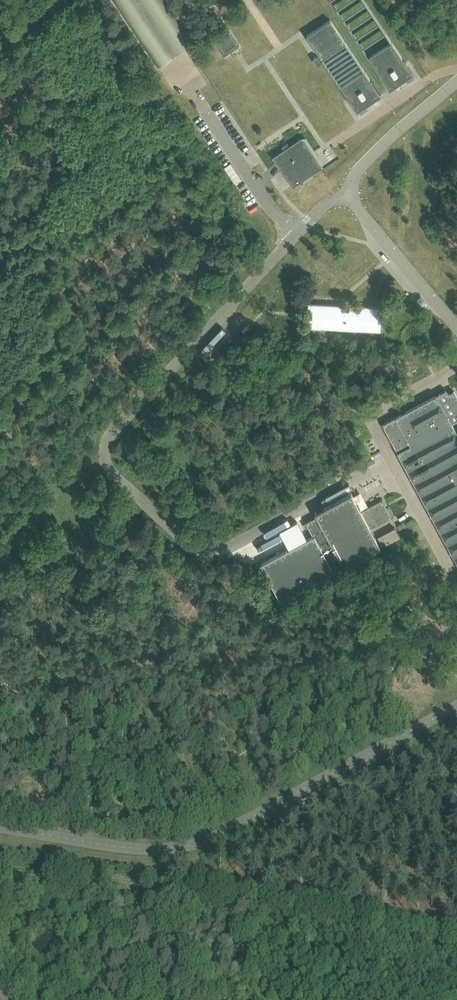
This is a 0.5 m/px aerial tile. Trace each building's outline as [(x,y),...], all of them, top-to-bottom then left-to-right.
[(108,9),(113,5),(109,0),(102,0),(108,9)] [(318,52),(322,59),(346,43),(330,19),(306,35),(313,45),(318,52)] [(216,39),(225,52),(237,43),(229,30),(216,39)] [(312,59),(317,66),(322,62),(317,55),(312,59)] [(379,75),(389,90),(414,74),(406,63),(403,58),(379,74),(379,75)] [(145,62),(151,71),(155,68),(149,59),(145,62)] [(406,81),(409,85),(416,80),(413,76),(406,81)] [(352,104),(357,112),(381,95),(371,80),(347,96),(346,96),(349,101),(352,104)] [(359,112),(362,116),(369,111),(366,107),(359,112)] [(277,164),(292,187),(322,167),(323,167),(302,136),(289,145),(288,144),(288,143),(282,147),(283,147),(284,149),(272,157),(276,163),(277,163),(277,164)] [(224,167),(235,184),(242,179),(231,163),(224,167)] [(378,307),(349,305),(311,303),(310,327),(377,330),(378,307)] [(242,332),(245,335),(252,327),(249,325),(242,332)] [(432,359),(435,365),(447,358),(444,352),(432,359)] [(456,561),(456,433),(451,423),(456,420),(456,396),(454,390),(448,393),(446,390),(383,424),(456,561)] [(261,564),(280,600),(344,565),(348,564),(380,546),(371,528),(392,516),(383,499),(361,510),(351,492),(315,512),(317,516),(307,522),(293,529),(295,534),(299,532),(303,541),(295,546),(287,550),(261,564)] [(398,533),(395,527),(378,536),(383,546),(400,537),(398,533)] [(391,552),(398,565),(414,556),(407,543),(391,552)]
